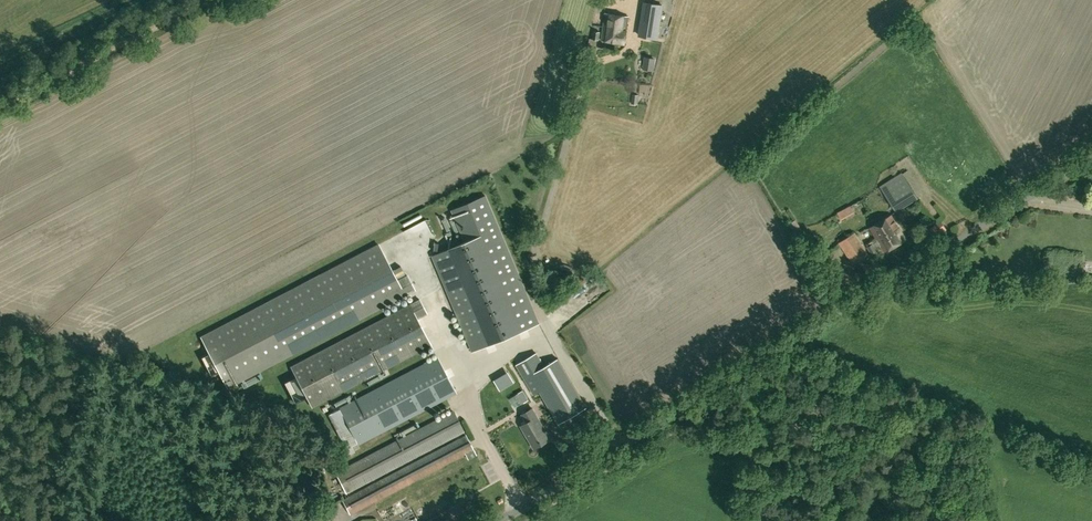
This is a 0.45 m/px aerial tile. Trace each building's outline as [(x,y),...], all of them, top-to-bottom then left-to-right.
[(646,11),(643,33),(659,36),(664,6),(659,5),(657,13),(646,11)] [(626,43),(627,30),(629,15),(605,13),(603,41),(626,43)] [(601,32),(593,30),(592,39),(600,40),(601,32)] [(918,199),(909,184),(914,180),(907,169),(882,185),(886,191),(885,192),(893,205),(896,203),(900,210),(918,199)] [(465,242),(433,255),(473,351),(540,323),(539,319),(486,195),(451,209),(465,242)] [(900,230),(902,229),(897,221),(895,222),(891,215),(869,228),(884,253),(905,240),(900,230)] [(431,242),(438,238),(428,219),(416,225),(419,232),(424,229),(431,242)] [(928,230),(934,239),(948,230),(941,221),(928,230)] [(395,238),(404,234),(400,224),(391,228),(395,238)] [(854,233),(840,242),(854,264),(868,255),(854,233)] [(878,251),(873,243),(876,241),(874,238),(865,243),(867,246),(867,247),(871,254),(878,251)] [(199,336),(225,386),(413,291),(406,277),(396,282),(378,246),(199,336)] [(305,393),(312,406),(322,401),(372,376),(431,345),(417,318),(427,313),(420,299),(399,309),(311,355),(291,366),(298,379),(291,383),(299,397),(305,393)] [(576,311),(556,324),(559,328),(568,322),(571,327),(582,321),(576,311)] [(571,343),(574,351),(586,346),(582,338),(571,343)] [(537,352),(516,364),(534,395),(540,392),(558,423),(587,407),(558,358),(545,366),(537,352)] [(352,446),(456,393),(438,358),(329,414),(337,428),(336,429),(349,454),(355,451),(352,446)] [(523,399),(515,403),(520,414),(528,410),(523,399)] [(532,409),(522,415),(526,423),(521,427),(534,449),(550,440),(532,409)] [(463,432),(453,412),(335,474),(346,494),(463,432)] [(349,514),(465,454),(468,459),(476,455),(466,436),(342,500),(349,514)] [(389,519),(398,515),(394,506),(385,511),(389,519)] [(315,520),(331,520),(333,511),(319,507),(315,520)]
